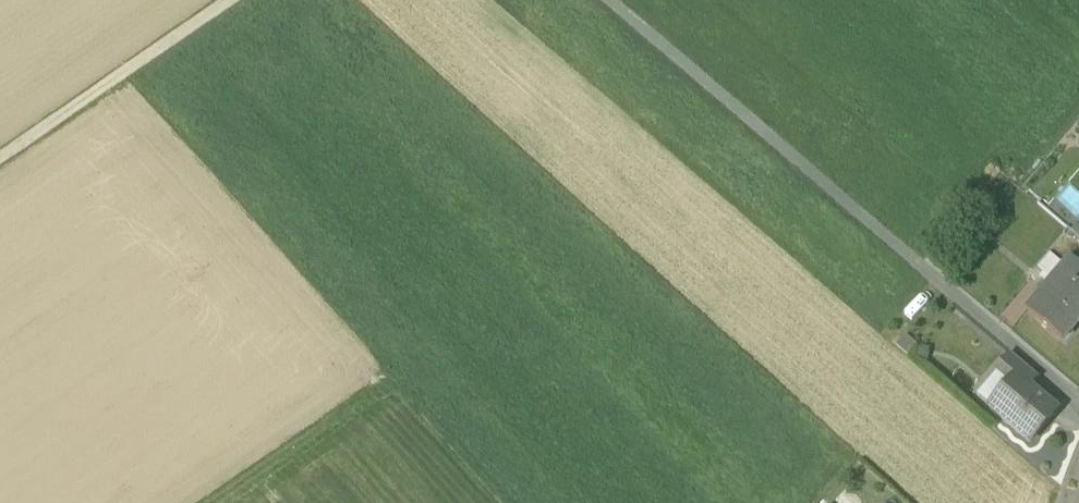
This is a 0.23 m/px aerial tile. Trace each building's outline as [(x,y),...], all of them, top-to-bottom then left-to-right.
[(1027,312),(1062,342),(1078,322),(1078,269),(1071,261),(1027,312)] [(1036,378),(1010,356),(996,371),(1011,384),(1015,379),(1027,389),(1027,388),(1036,378)] [(1027,389),(1015,379),(1011,384),(989,409),(1029,443),(1055,412),(1027,388),(1027,389)]
